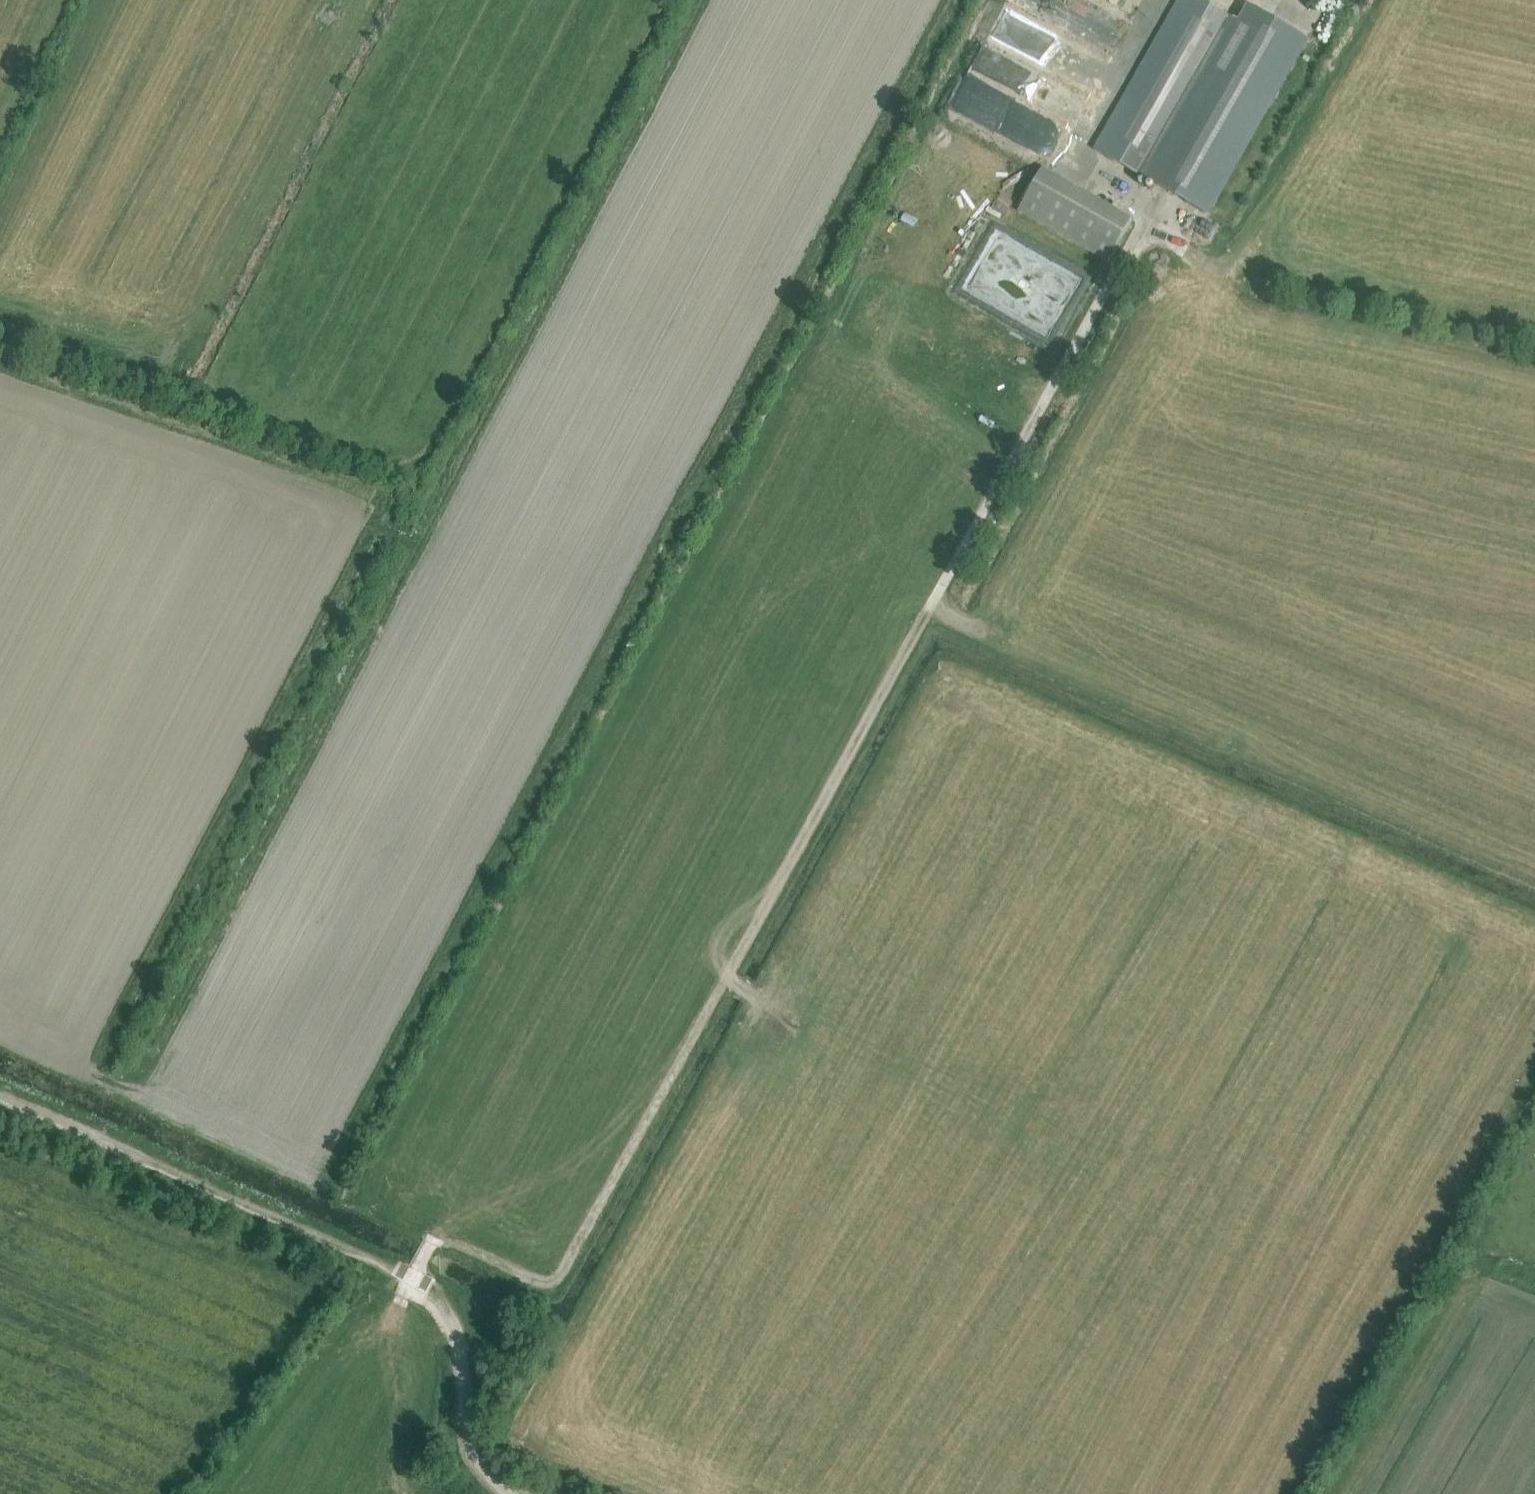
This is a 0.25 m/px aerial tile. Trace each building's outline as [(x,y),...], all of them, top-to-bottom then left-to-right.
[(1091,151),(1202,214),(1302,39),(1244,6),(1235,22),(1196,0),(1176,0),(1091,151)] [(987,49),(973,69),(1004,91),(1018,71),(987,49)] [(961,108),(1063,149),(1074,125),(971,83),(961,108)] [(1132,220),(1042,170),(1018,212),(1108,263),(1132,220)]
